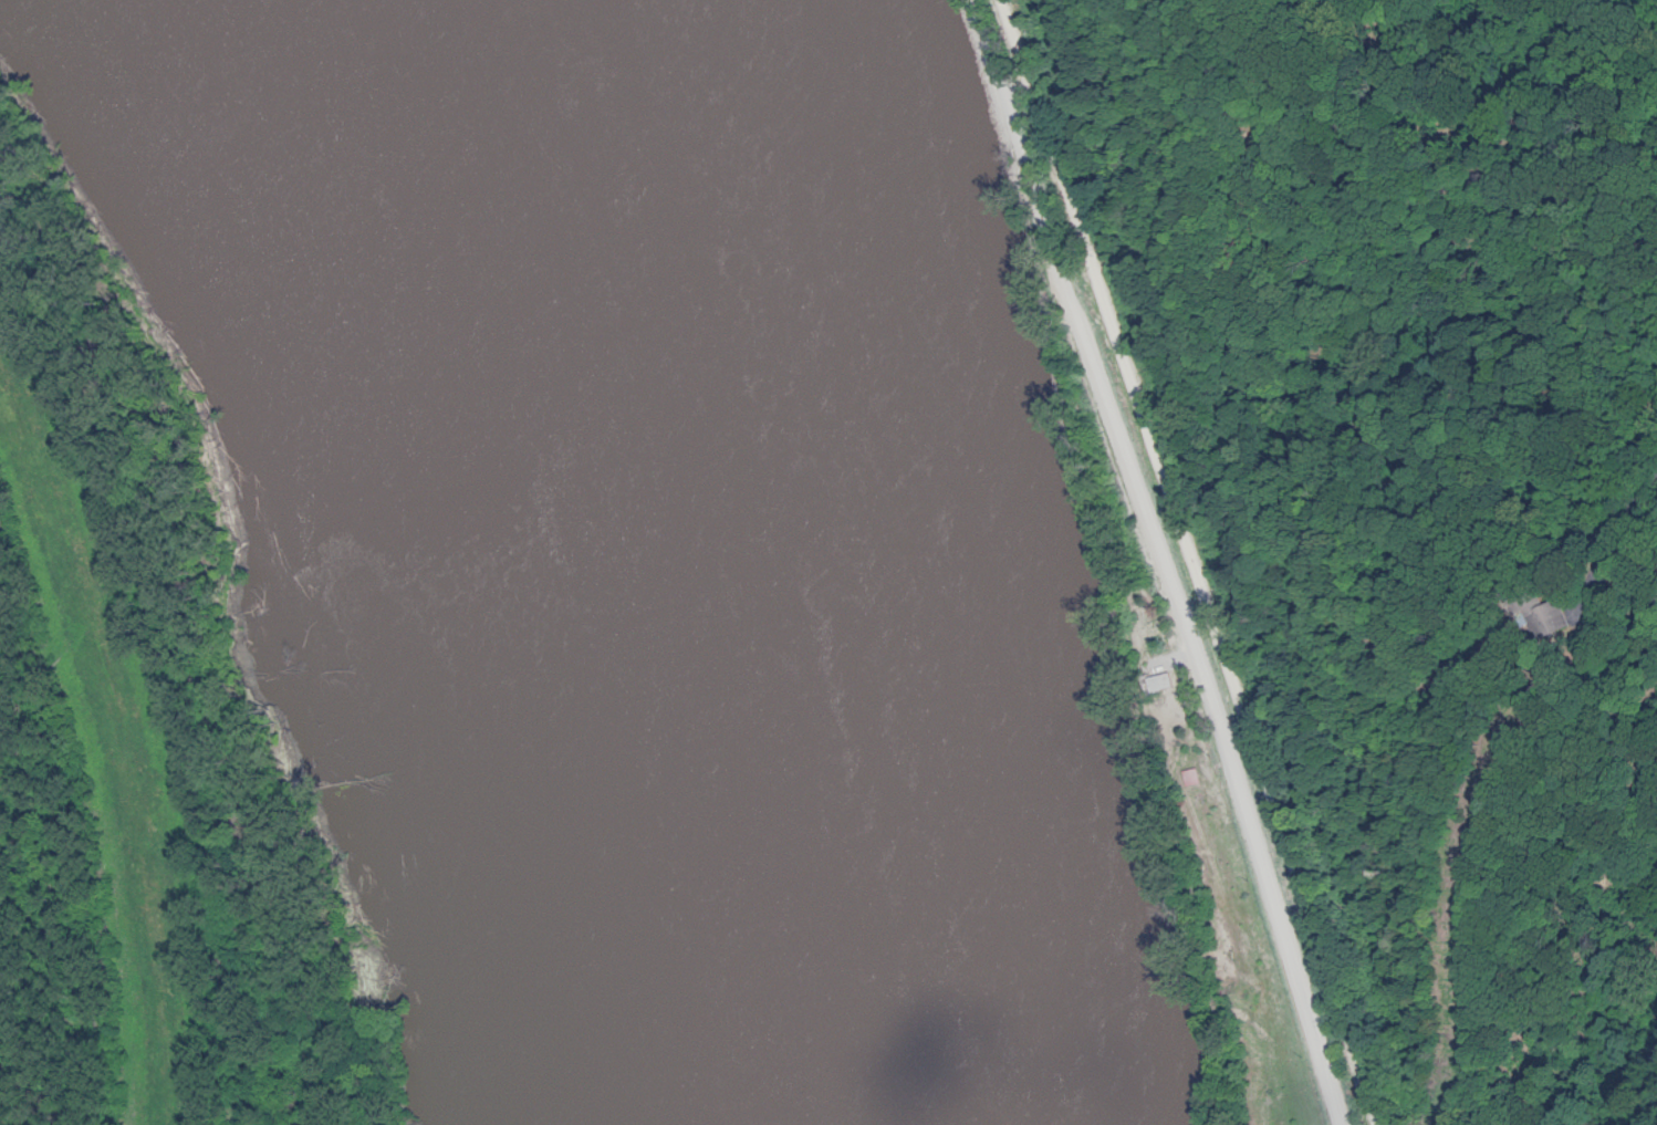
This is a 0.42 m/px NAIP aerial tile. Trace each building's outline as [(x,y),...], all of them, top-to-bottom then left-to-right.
[(1547,612),(1564,637),(1586,622),(1570,597),(1547,612)] [(1146,678),(1149,693),(1171,688),(1167,673),(1146,678)]
